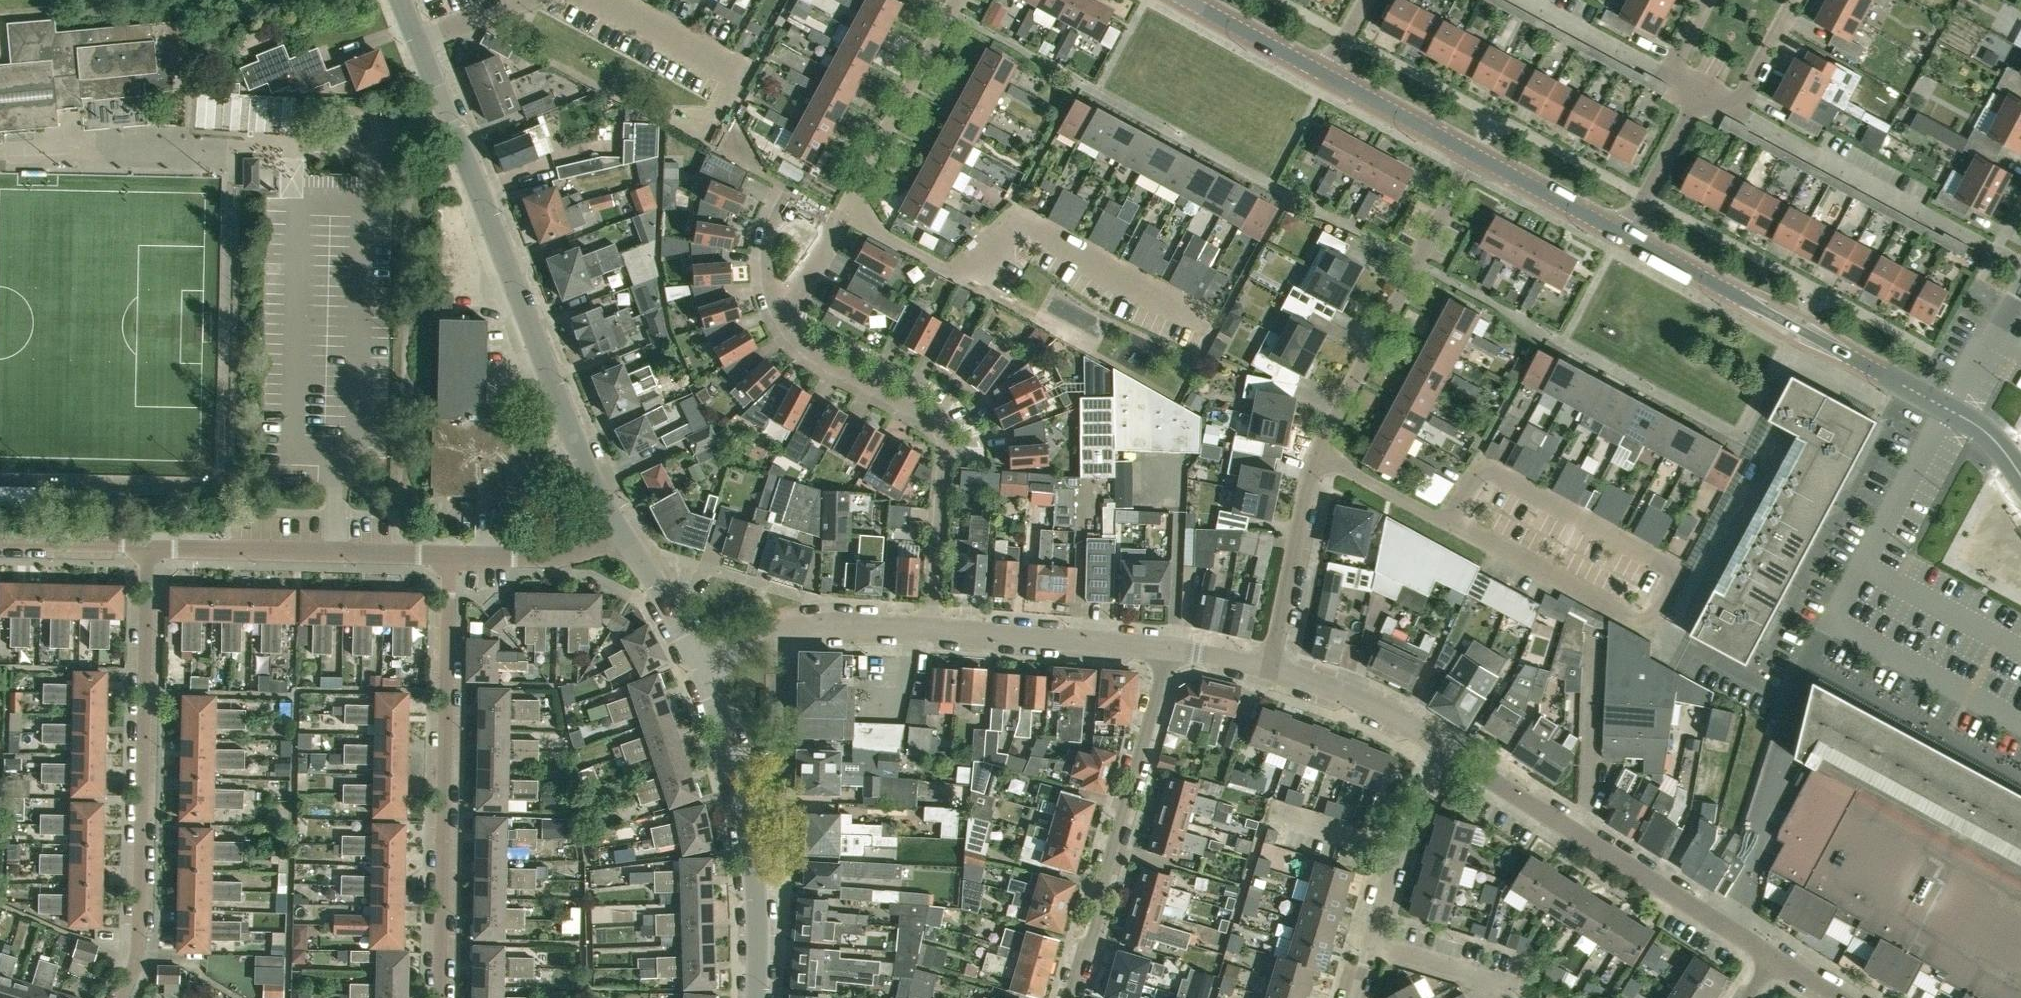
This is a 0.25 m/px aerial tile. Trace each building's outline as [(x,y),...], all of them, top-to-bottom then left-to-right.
[(841,3),(854,10),(858,2),(855,0),(843,0),(841,3)] [(889,24),(900,3),(895,0),(866,0),(861,8),(889,24)] [(1065,0),(1040,0),(1036,6),(1056,17),(1065,0)] [(1091,0),(1065,0),(1056,17),(1077,27),(1091,0)] [(1077,27),(1097,39),(1112,11),(1093,0),(1091,0),(1077,27)] [(1422,9),(1405,0),(1398,0),(1394,7),(1389,4),(1382,17),(1387,19),(1382,29),(1405,41),(1422,9)] [(1504,0),(1503,0),(1499,7),(1514,15),(1518,8),(1504,0)] [(1666,15),(1639,0),(1631,0),(1622,17),(1608,9),(1601,20),(1626,33),(1632,22),(1655,35),(1666,15)] [(1666,15),(1674,0),(1639,0),(1666,15)] [(1862,20),(1873,0),(1887,8),(1891,0),(1829,0),(1828,2),(1862,20)] [(996,29),(996,28),(1007,9),(994,2),(984,21),(984,22),(996,29)] [(1851,40),(1862,20),(1828,2),(1817,22),(1841,35),(1835,46),(1859,59),(1865,48),(1851,40)] [(725,17),(730,9),(717,3),(713,11),(725,17)] [(878,44),(889,24),(861,8),(850,29),(878,44)] [(730,9),(725,17),(738,24),(742,16),(730,9)] [(1023,21),(1031,26),(1038,13),(1030,9),(1023,21)] [(1427,54),(1445,21),(1422,9),(1405,41),(1427,54)] [(1542,20),(1527,12),(1523,20),(1538,28),(1542,20)] [(188,74),(183,20),(54,32),(53,19),(5,23),(9,63),(0,64),(0,132),(57,126),(56,110),(81,107),(81,99),(145,94),(145,82),(172,80),(171,76),(188,74)] [(750,20),(745,28),(758,35),(762,27),(750,20)] [(1024,38),(1031,26),(1023,21),(1016,34),(1024,38)] [(1450,66),(1467,33),(1445,21),(1427,54),(1450,66)] [(1565,33),(1550,25),(1546,32),(1561,40),(1565,33)] [(820,43),(824,35),(812,28),(807,37),(820,43)] [(868,64),(878,44),(850,29),(840,49),(868,64)] [(1063,43),(1071,47),(1078,35),(1070,30),(1063,43)] [(514,46),(486,32),(480,43),(508,58),(514,46)] [(1473,78),(1490,46),(1467,33),(1450,66),(1473,78)] [(824,35),(820,43),(832,50),(837,42),(824,35)] [(1588,45),(1573,37),(1569,45),(1584,53),(1588,45)] [(378,51),(326,71),(317,48),(288,58),(283,43),(255,53),(258,60),(240,66),(248,87),(268,80),(272,91),(289,85),(291,90),(300,87),(301,91),(329,81),(331,86),(353,77),(357,87),(387,76),(378,51)] [(1064,60),(1071,47),(1063,43),(1056,55),(1064,60)] [(1495,90),(1513,58),(1490,46),(1473,78),(1495,90)] [(857,84),(868,64),(840,49),(829,69),(857,84)] [(975,70),(1003,85),(1015,64),(986,49),(975,70)] [(1612,57),(1597,50),(1593,57),(1607,65),(1612,57)] [(477,94),(507,82),(497,56),(467,68),(477,94)] [(1797,59),(1786,79),(1820,97),(1820,98),(1862,120),(1866,111),(1849,101),(1862,76),(1837,63),(1836,65),(1820,57),(1819,59),(1820,59),(1814,68),(1805,63),(1797,59)] [(1518,102),(1536,70),(1513,58),(1495,90),(1518,102)] [(1635,70),(1620,62),(1616,70),(1631,78),(1635,70)] [(2002,77),(2020,87),(2020,73),(2008,66),(2002,77)] [(798,83),(803,75),(790,69),(786,77),(798,83)] [(846,104),(857,84),(829,69),(818,89),(846,104)] [(993,105),(1003,85),(975,70),(965,90),(993,105)] [(1541,115),(1558,82),(1536,70),(1518,102),(1541,115)] [(518,108),(511,92),(531,84),(527,74),(507,82),(477,94),(488,120),(518,108)] [(803,75),(798,83),(811,90),(815,82),(803,75)] [(1997,87),(2011,95),(2000,115),(2020,126),(2020,87),(2002,77),(1997,87)] [(204,78),(204,87),(215,87),(214,78),(204,78)] [(1786,79),(1775,100),(1799,112),(1793,123),(1818,136),(1824,125),(1810,117),(1820,97),(1786,79)] [(1564,127),(1581,94),(1558,82),(1541,115),(1564,127)] [(1019,99),(1023,91),(1011,84),(1006,92),(1019,99)] [(237,96),(238,86),(221,87),(221,95),(237,96)] [(835,124),(846,104),(818,89),(807,109),(835,124)] [(982,125),(993,105),(965,90),(954,110),(982,125)] [(1023,91),(1019,99),(1031,105),(1036,97),(1023,91)] [(548,93),(520,105),(525,117),(553,105),(548,93)] [(1586,139),(1604,107),(1581,94),(1564,127),(1586,139)] [(1095,110),(1094,110),(1074,99),(1058,130),(1079,142),(1080,140),(1079,139),(1095,110)] [(1609,151),(1626,119),(1604,107),(1586,139),(1609,151)] [(1099,150),(1116,119),(1096,108),(1094,110),(1095,110),(1079,139),(1080,140),(1099,150)] [(777,124),(781,115),(769,109),(764,117),(777,124)] [(824,144),(835,124),(807,109),(796,129),(824,144)] [(971,145),(982,125),(954,110),(943,130),(971,145)] [(1920,112),(1912,127),(1926,135),(1928,132),(1935,120),(1920,112)] [(781,115),(777,124),(789,130),(793,122),(781,115)] [(1726,115),(1720,126),(1745,139),(1751,128),(1726,115)] [(1969,138),(1994,151),(1999,141),(2020,153),(2020,126),(2000,115),(1989,135),(1975,127),(1969,138)] [(1120,161),(1136,130),(1116,119),(1099,150),(1120,161)] [(1626,119),(1609,151),(1632,163),(1637,154),(1642,156),(1649,143),(1644,141),(1649,131),(1626,119)] [(550,153),(544,137),(545,136),(540,123),(511,135),(513,139),(495,146),(500,157),(498,160),(500,166),(503,167),(505,171),(536,158),(550,153)] [(657,156),(658,124),(634,123),(634,139),(625,139),(625,163),(633,161),(635,161),(657,156)] [(997,139),(1002,131),(989,124),(985,132),(997,139)] [(1335,166),(1350,138),(1330,127),(1315,155),(1335,166)] [(813,165),(824,144),(796,129),(785,150),(813,165)] [(960,165),(971,145),(943,130),(932,150),(960,165)] [(1140,172),(1156,141),(1136,130),(1120,161),(1140,172)] [(1002,131),(997,139),(1010,146),(1014,137),(1002,131)] [(1772,144),(1757,136),(1753,144),(1768,151),(1772,144)] [(1355,177),(1370,149),(1350,138),(1335,166),(1355,177)] [(1969,138),(1964,149),(1978,157),(1967,177),(2001,195),(2012,174),(1988,162),(1994,151),(1969,138)] [(1160,183),(1177,151),(1156,141),(1140,172),(1160,183)] [(1795,156),(1781,148),(1776,156),(1791,164),(1795,156)] [(1376,188),(1391,160),(1370,149),(1355,177),(1376,188)] [(729,209),(729,211),(737,214),(745,195),(738,193),(747,172),(708,150),(697,176),(709,181),(702,198),(729,209)] [(932,150),(921,170),(949,186),(961,192),(970,176),(963,172),(965,168),(960,165),(932,150)] [(1180,193),(1197,162),(1177,151),(1160,183),(1180,193)] [(259,155),(242,156),(243,188),(260,187),(259,155)] [(640,184),(656,179),(657,156),(635,161),(640,184)] [(600,157),(555,168),(558,179),(603,169),(600,157)] [(1704,203),(1722,170),(1699,158),(1694,168),(1689,165),(1682,178),(1687,181),(1682,190),(1704,203)] [(1391,160),(1376,188),(1396,199),(1411,171),(1391,160)] [(1819,169),(1804,161),(1800,169),(1814,176),(1819,169)] [(1195,214),(1200,204),(1217,173),(1197,162),(1180,193),(1175,202),(1183,206),(1182,208),(1184,212),(1191,215),(1195,214)] [(965,168),(963,172),(970,176),(976,179),(980,171),(968,164),(965,168)] [(1322,182),(1330,186),(1336,174),(1328,169),(1322,182)] [(939,206),(949,186),(921,170),(911,191),(939,206)] [(1727,215),(1745,182),(1722,170),(1704,203),(1727,215)] [(980,171),(976,179),(988,186),(993,178),(980,171)] [(1220,215),(1237,184),(1217,173),(1200,204),(1220,215)] [(1842,181),(1827,173),(1823,181),(1838,189),(1842,181)] [(1942,189),(1936,200),(1961,213),(1966,202),(1990,215),(2001,195),(1967,177),(1956,197),(1942,189)] [(1043,178),(1039,187),(1052,193),(1056,185),(1043,178)] [(680,179),(666,179),(666,184),(680,189),(680,179)] [(1323,198),(1330,186),(1322,182),(1315,194),(1323,198)] [(1750,227),(1767,194),(1745,182),(1727,215),(1750,227)] [(1256,197),(1257,195),(1237,184),(1220,215),(1239,226),(1240,226),(1256,197)] [(1865,194),(1850,186),(1846,194),(1861,201),(1865,194)] [(533,220),(583,201),(579,192),(559,199),(555,188),(525,199),(526,203),(525,206),(527,211),(530,213),(533,220)] [(1071,204),(1075,195),(1063,189),(1058,197),(1071,204)] [(911,191),(899,211),(928,226),(938,232),(947,216),(942,213),(944,208),(939,206),(911,191)] [(1362,203),(1370,208),(1377,195),(1369,191),(1362,203)] [(612,193),(587,200),(590,212),(615,205),(612,193)] [(1773,239),(1790,206),(1767,194),(1750,227),(1773,239)] [(1075,195),(1071,204),(1083,210),(1088,202),(1075,195)] [(677,196),(663,196),(663,207),(676,207),(677,196)] [(729,209),(702,198),(700,197),(696,222),(696,221),(693,241),(721,245),(721,247),(730,248),(733,228),(726,227),(729,211),(729,209)] [(1276,208),(1256,197),(1240,226),(1239,226),(1238,228),(1260,239),(1276,208)] [(1888,206),(1874,198),(1869,206),(1884,214),(1888,206)] [(566,217),(586,210),(583,201),(533,220),(535,227),(534,230),(536,235),(540,240),(570,228),(566,217)] [(1363,220),(1370,208),(1362,203),(1355,216),(1363,220)] [(944,208),(942,213),(947,216),(954,219),(959,211),(946,204),(944,208)] [(1795,251),(1813,219),(1790,206),(1773,239),(1795,251)] [(641,245),(654,239),(656,208),(630,217),(641,245)] [(1111,225),(1115,217),(1103,210),(1099,218),(1111,225)] [(959,211),(954,219),(967,226),(971,218),(959,211)] [(1912,219),(1897,211),(1893,218),(1907,226),(1912,219)] [(1115,217),(1111,225),(1123,232),(1128,224),(1115,217)] [(1503,256),(1518,228),(1497,217),(1482,245),(1503,256)] [(1818,263),(1836,231),(1813,219),(1795,251),(1818,263)] [(1935,231),(1920,223),(1916,231),(1931,239),(1935,231)] [(1523,267),(1538,239),(1518,228),(1503,256),(1523,267)] [(1310,267),(1348,288),(1360,266),(1338,254),(1345,242),(1323,230),(1316,243),(1322,246),(1310,267)] [(1841,276),(1858,243),(1836,231),(1818,263),(1841,276)] [(1139,240),(1151,247),(1156,239),(1143,232),(1139,240)] [(1945,233),(1939,243),(1963,256),(1969,246),(1945,233)] [(1206,242),(1193,235),(1183,253),(1196,260),(1206,242)] [(953,243),(941,237),(933,252),(944,259),(953,243)] [(654,277),(657,276),(653,258),(654,239),(641,245),(618,254),(623,265),(625,264),(633,284),(654,277)] [(1156,239),(1151,247),(1164,253),(1168,245),(1156,239)] [(1543,278),(1558,250),(1538,239),(1523,267),(1543,278)] [(721,245),(693,241),(690,240),(692,265),(691,265),(693,284),(690,284),(691,286),(722,284),(731,283),(729,262),(722,263),(721,247),(721,245)] [(852,278),(879,292),(887,278),(897,260),(864,242),(854,260),(860,263),(852,278)] [(555,279),(618,254),(613,243),(580,256),(577,248),(548,259),(549,262),(547,265),(549,270),(552,272),(555,279)] [(1863,288),(1881,255),(1858,243),(1841,276),(1863,288)] [(1558,250),(1543,278),(1564,289),(1579,261),(1558,250)] [(1191,268),(1196,260),(1183,253),(1179,262),(1191,268)] [(601,273),(612,268),(622,265),(618,254),(555,279),(558,286),(556,289),(558,294),(562,295),(563,298),(592,287),(592,286),(599,283),(602,276),(601,273)] [(1886,300),(1904,267),(1881,255),(1863,288),(1886,300)] [(1489,272),(1498,276),(1504,264),(1496,259),(1489,272)] [(1196,260),(1191,268),(1204,275),(1208,267),(1196,260)] [(1345,294),(1348,288),(1310,267),(1298,288),(1293,285),(1286,297),(1308,309),(1315,297),(1341,312),(1349,297),(1345,294)] [(1909,312),(1926,280),(1904,267),(1886,300),(1909,312)] [(934,273),(925,268),(919,279),(928,284),(934,273)] [(1215,271),(1211,279),(1223,285),(1228,277),(1215,271)] [(1491,289),(1498,276),(1489,272),(1483,284),(1491,289)] [(660,307),(654,277),(633,284),(629,286),(640,315),(660,307)] [(905,306),(879,292),(852,278),(845,292),(838,288),(828,307),(862,325),(872,306),(897,320),(905,306)] [(1926,280),(1909,312),(1932,324),(1937,314),(1942,317),(1949,304),(1944,302),(1949,292),(1926,280)] [(1530,293),(1538,298),(1545,285),(1536,281),(1530,293)] [(701,328),(731,319),(740,316),(733,297),(727,299),(722,284),(691,286),(697,308),(703,326),(700,327),(701,328)] [(674,286),(664,287),(666,295),(667,301),(677,298),(674,286)] [(959,286),(953,297),(964,302),(970,291),(959,286)] [(452,294),(442,293),(441,308),(452,308),(452,294)] [(1531,310),(1538,298),(1530,293),(1523,306),(1531,310)] [(1302,320),(1308,309),(1286,297),(1280,309),(1292,315),(1280,337),(1313,354),(1324,332),(1302,320)] [(1236,300),(1231,310),(1240,315),(1243,310),(1241,303),(1236,300)] [(1442,321),(1470,336),(1481,315),(1453,300),(1442,321)] [(939,321),(921,311),(921,312),(906,304),(891,331),(906,339),(903,345),(921,355),(924,348),(939,321)] [(578,338),(631,318),(627,308),(603,317),(600,308),(570,319),(571,321),(570,325),(572,330),(575,331),(578,338)] [(659,311),(648,315),(653,329),(650,331),(654,342),(668,337),(659,311)] [(826,312),(821,320),(834,327),(839,319),(826,312)] [(584,355),(585,358),(615,347),(614,346),(621,344),(626,337),(624,333),(635,329),(631,318),(578,338),(580,345),(579,348),(581,354),(584,355)] [(528,435),(502,434),(487,434),(487,417),(482,417),(484,322),(487,322),(487,320),(439,319),(436,417),(435,417),(433,495),(519,497),(519,465),(527,465),(528,435)] [(721,367),(748,352),(756,347),(745,329),(739,333),(731,319),(701,328),(713,348),(722,365),(720,366),(721,367)] [(953,329),(939,321),(924,348),(938,356),(935,362),(953,372),(957,365),(972,339),(970,338),(953,329)] [(1459,356),(1470,336),(1442,321),(1431,341),(1459,356)] [(972,339),(957,365),(971,375),(966,380),(983,393),(1007,360),(991,348),(988,352),(984,349),(993,337),(977,325),(970,338),(972,339)] [(1047,338),(1036,329),(1028,340),(1040,348),(1044,343),(1047,338)] [(1485,349),(1490,341),(1477,334),(1473,342),(1485,349)] [(1301,376),(1313,354),(1280,337),(1273,350),(1261,344),(1250,364),(1272,376),(1279,364),(1301,376)] [(1223,344),(1214,339),(1207,352),(1216,357),(1223,344)] [(1448,376),(1459,356),(1431,341),(1420,361),(1448,376)] [(1490,341),(1485,349),(1498,356),(1502,348),(1490,341)] [(1561,361),(1561,360),(1540,350),(1524,381),(1545,392),(1546,390),(1561,361)] [(622,355),(625,363),(636,359),(633,351),(622,355)] [(748,352),(721,367),(737,384),(730,391),(744,406),(751,399),(779,373),(764,358),(759,363),(748,352)] [(1566,401),(1582,370),(1562,358),(1561,360),(1561,361),(1546,390),(1566,401)] [(1017,371),(992,391),(1000,406),(993,410),(1002,428),(1036,412),(1049,406),(1028,361),(1017,371)] [(1437,396),(1448,376),(1420,361),(1409,381),(1437,396)] [(601,396),(653,374),(649,364),(625,374),(621,364),(592,376),(594,379),(593,382),(595,387),(598,388),(601,396)] [(1199,453),(1200,417),(1113,368),(1113,397),(1114,449),(1199,453)] [(1586,411),(1602,380),(1582,370),(1566,401),(1586,411)] [(608,413),(609,416),(638,404),(634,394),(657,385),(653,374),(601,396),(604,404),(603,407),(605,412),(608,413)] [(1252,414),(1288,422),(1293,397),(1269,392),(1271,379),(1246,374),(1242,397),(1255,400),(1252,414)] [(1464,389),(1468,381),(1455,374),(1451,383),(1464,389)] [(1748,665),(1878,422),(1794,377),(1770,421),(1799,436),(1692,635),(1748,665)] [(1606,422),(1623,391),(1602,380),(1586,411),(1606,422)] [(1427,416),(1437,396),(1409,381),(1398,401),(1427,416)] [(1468,381),(1464,389),(1476,396),(1480,388),(1468,381)] [(774,383),(740,416),(763,429),(769,418),(772,420),(790,430),(810,394),(791,385),(788,391),(774,383)] [(705,387),(696,393),(703,404),(711,396),(705,387)] [(1626,433),(1643,402),(1623,391),(1606,422),(1626,433)] [(1203,400),(1191,393),(1184,404),(1197,411),(1203,400)] [(640,402),(645,413),(662,405),(664,404),(659,394),(640,402)] [(1114,476),(1114,449),(1113,397),(1092,397),(1079,397),(1080,476),(1080,477),(1114,476)] [(1416,436),(1427,416),(1398,401),(1388,421),(1416,436)] [(828,448),(846,414),(828,404),(824,410),(810,402),(795,429),(810,437),(809,438),(828,448)] [(1646,444),(1663,413),(1643,402),(1626,433),(1620,444),(1632,450),(1628,458),(1636,463),(1646,444)] [(643,416),(615,430),(621,440),(620,443),(624,450),(627,450),(629,454),(656,440),(650,428),(669,419),(662,405),(645,413),(642,414),(643,416)] [(1666,455),(1683,423),(1663,413),(1646,444),(1666,455)] [(1283,446),(1288,422),(1252,414),(1247,438),(1234,435),(1231,449),(1256,454),(1259,441),(1283,446)] [(1442,430),(1446,421),(1434,415),(1429,423),(1442,430)] [(1009,467),(1047,465),(1045,444),(1043,419),(1013,429),(1015,446),(1008,447),(1009,467)] [(1405,456),(1416,436),(1388,421),(1377,441),(1405,456)] [(1446,421),(1442,430),(1454,436),(1459,428),(1446,421)] [(659,436),(664,446),(692,434),(686,422),(659,436)] [(846,457),(864,467),(882,434),(864,424),(861,430),(846,422),(831,449),(846,457)] [(1686,465),(1703,434),(1683,423),(1666,455),(1686,465)] [(687,437),(694,453),(718,442),(709,426),(687,437)] [(1216,428),(1206,426),(1202,442),(1212,445),(1216,428)] [(1722,447),(1723,447),(1724,445),(1703,434),(1686,465),(1706,476),(1722,447)] [(1536,454),(1541,446),(1528,439),(1524,448),(1536,454)] [(1502,445),(1493,440),(1486,453),(1495,457),(1502,445)] [(1394,477),(1405,456),(1377,441),(1366,462),(1394,477)] [(882,442),(862,479),(876,487),(881,479),(902,490),(903,488),(908,479),(906,478),(919,453),(900,444),(897,450),(882,442)] [(1541,446),(1536,454),(1549,461),(1553,453),(1541,446)] [(1743,458),(1723,447),(1722,447),(1706,476),(1705,478),(1726,489),(1743,458)] [(1253,467),(1256,454),(1231,449),(1227,474),(1239,477),(1237,489),(1273,496),(1278,472),(1253,467)] [(1420,470),(1425,462),(1412,455),(1408,463),(1420,470)] [(1577,476),(1581,468),(1569,461),(1564,469),(1577,476)] [(930,469),(920,463),(919,462),(913,473),(929,482),(930,469)] [(1425,462),(1420,470),(1433,476),(1437,468),(1425,462)] [(675,491),(660,463),(641,472),(650,488),(652,486),(659,500),(648,506),(665,536),(669,540),(673,541),(677,525),(687,513),(680,500),(689,495),(684,487),(675,491)] [(971,468),(969,486),(999,489),(1000,470),(971,468)] [(1581,468),(1577,476),(1589,483),(1593,475),(1581,468)] [(1028,482),(1029,472),(1002,470),(1001,480),(1028,482)] [(1052,491),(1054,476),(1054,474),(1029,472),(1028,482),(1030,482),(1029,489),(1052,491)] [(715,527),(710,544),(724,548),(723,552),(724,553),(750,560),(759,527),(764,529),(767,520),(772,522),(772,521),(780,523),(783,515),(785,515),(788,506),(785,505),(793,481),(783,478),(779,477),(769,510),(758,507),(755,506),(750,524),(734,519),(736,511),(721,507),(715,527)] [(783,515),(780,523),(797,529),(807,532),(813,513),(821,490),(793,481),(785,505),(788,506),(785,515),(783,515)] [(1617,498),(1622,489),(1609,483),(1605,491),(1617,498)] [(1053,525),(1073,525),(1074,508),(1075,487),(1054,486),(1054,491),(1053,525)] [(34,509),(35,490),(0,489),(0,508),(34,509)] [(1268,520),(1273,496),(1237,489),(1232,513),(1219,510),(1215,529),(1241,530),(1244,515),(1268,520)] [(1596,489),(1586,508),(1594,512),(1604,493),(1596,489)] [(1622,489),(1617,498),(1630,504),(1634,496),(1622,489)] [(813,513),(807,532),(821,536),(821,532),(822,513),(823,490),(821,490),(813,513)] [(821,536),(821,549),(847,550),(848,508),(849,491),(824,490),(823,490),(822,513),(821,532),(821,536)] [(1115,493),(1115,509),(1130,508),(1130,493),(1115,493)] [(713,512),(718,497),(708,494),(701,517),(687,513),(677,525),(673,541),(703,550),(714,512),(713,512)] [(1333,543),(1332,547),(1365,554),(1369,532),(1373,532),(1383,514),(1356,499),(1350,510),(1340,508),(1337,526),(1336,527),(1337,527),(1329,541),(1333,543)] [(1115,522),(1114,510),(1115,503),(1107,503),(1107,507),(1103,507),(1103,538),(1086,537),(1085,598),(1087,601),(1097,602),(1099,598),(1113,598),(1115,538),(1115,522)] [(890,505),(888,527),(901,528),(909,529),(910,506),(903,506),(890,505)] [(1658,519),(1662,511),(1649,505),(1645,513),(1658,519)] [(1137,523),(1137,511),(1114,510),(1115,522),(1137,523)] [(1137,511),(1137,523),(1160,524),(1160,512),(1137,511)] [(1662,511),(1658,519),(1670,526),(1674,518),(1662,511)] [(950,592),(951,592),(983,594),(989,516),(970,514),(968,539),(954,538),(950,592)] [(1440,572),(1450,550),(1388,516),(1377,571),(1404,584),(1397,600),(1422,612),(1437,579),(1440,572)] [(765,543),(758,569),(768,572),(800,582),(810,549),(793,544),(797,529),(780,523),(772,521),(772,522),(767,537),(765,543)] [(1681,522),(1677,530),(1690,536),(1694,528),(1681,522)] [(1241,530),(1215,529),(1195,528),(1193,566),(1211,568),(1214,550),(1239,553),(1244,530),(1241,530)] [(1049,599),(1053,542),(1054,530),(1041,529),(1039,565),(1027,564),(1025,597),(1028,598),(1030,600),(1036,601),(1039,599),(1049,599)] [(1253,576),(1264,578),(1274,531),(1244,530),(1239,553),(1257,556),(1253,576)] [(879,592),(883,542),(883,537),(859,535),(857,565),(847,564),(845,589),(854,590),(854,591),(879,593),(879,592)] [(1019,547),(1006,546),(1007,540),(995,539),(991,595),(993,595),(995,597),(1001,598),(1004,596),(1015,597),(1017,564),(1015,561),(1016,554),(1018,552),(1019,547)] [(1065,543),(1057,543),(1053,542),(1049,599),(1058,600),(1060,603),(1066,603),(1069,601),(1072,601),(1075,568),(1064,567),(1065,543)] [(1481,567),(1450,550),(1440,572),(1437,579),(1469,593),(1479,571),(1481,567)] [(915,596),(918,558),(897,556),(886,556),(883,587),(895,588),(894,594),(915,596)] [(1143,603),(1144,561),(1120,560),(1119,602),(1124,602),(1124,606),(1138,607),(1138,603),(1143,603)] [(1144,561),(1143,603),(1148,603),(1148,607),(1162,607),(1162,603),(1167,603),(1168,562),(1144,561)] [(1221,631),(1228,600),(1211,596),(1216,573),(1205,571),(1193,625),(1221,631)] [(1333,627),(1339,599),(1344,573),(1328,571),(1323,596),(1317,624),(1321,625),(1314,656),(1340,662),(1348,630),(1333,627)] [(1479,571),(1469,593),(1468,594),(1480,601),(1492,577),(1479,571)] [(1480,601),(1492,607),(1504,584),(1492,577),(1480,601)] [(1248,637),(1249,635),(1260,584),(1250,581),(1245,604),(1228,600),(1221,631),(1248,637)] [(20,644),(21,585),(1,584),(0,613),(11,614),(10,644),(20,644)] [(1517,590),(1504,584),(1492,607),(1504,614),(1517,590)] [(41,614),(41,585),(21,585),(20,644),(29,645),(30,614),(41,614)] [(60,645),(61,586),(41,585),(41,614),(51,615),(50,645),(60,645)] [(80,615),(81,586),(61,586),(60,645),(69,646),(70,615),(80,615)] [(99,646),(101,587),(81,586),(80,615),(91,616),(90,646),(99,646)] [(109,646),(109,635),(110,616),(121,616),(121,587),(101,587),(99,646),(109,646)] [(191,648),(192,589),(172,588),(171,617),(182,618),(181,648),(191,648)] [(211,618),(212,589),(192,589),(191,648),(200,648),(201,618),(211,618)] [(231,649),(232,590),(212,589),(211,618),(222,619),(221,649),(231,649)] [(251,619),(252,590),(232,590),(231,649),(240,649),(241,619),(251,619)] [(270,650),(272,591),(252,590),(251,619),(262,620),(261,639),(261,650),(270,650)] [(1517,620),(1529,597),(1517,590),(1504,614),(1517,620)] [(280,639),(281,620),(292,620),(292,591),(272,591),(270,650),(280,650),(280,639)] [(322,651),(323,592),(303,592),(302,621),(313,621),(312,651),(322,651)] [(342,622),(343,593),(323,592),(322,651),(331,651),(332,621),(342,622)] [(362,652),(363,593),(343,593),(342,622),(353,622),(352,652),(362,652)] [(382,623),(383,594),(363,593),(362,652),(371,652),(372,622),(382,623)] [(535,646),(536,593),(515,593),(515,608),(502,608),(494,615),(504,625),(507,622),(525,622),(524,645),(535,646)] [(557,624),(558,594),(536,593),(535,646),(534,652),(545,652),(545,646),(546,624),(557,624)] [(401,653),(403,594),(383,594),(382,623),(393,623),(392,653),(401,653)] [(411,653),(412,623),(423,624),(423,595),(403,594),(401,653),(411,653)] [(557,624),(568,624),(568,652),(578,652),(579,647),(579,624),(579,594),(558,594),(557,624)] [(606,624),(610,627),(618,614),(612,611),(600,610),(600,595),(579,594),(579,624),(579,647),(589,647),(590,624),(606,624)] [(1532,629),(1542,604),(1529,597),(1517,620),(1532,629)] [(1610,628),(1610,620),(1598,613),(1598,614),(1575,601),(1569,614),(1585,622),(1597,628),(1610,628)] [(1557,603),(1553,613),(1565,617),(1568,608),(1557,603)] [(1585,622),(1569,614),(1568,613),(1565,625),(1583,631),(1585,622)] [(614,629),(622,616),(618,614),(610,627),(614,629)] [(501,628),(504,625),(494,615),(491,618),(501,628)] [(613,665),(657,642),(647,624),(634,631),(627,620),(622,616),(614,629),(618,631),(625,645),(608,655),(613,665)] [(1408,642),(1392,635),(1391,634),(1398,620),(1389,616),(1382,631),(1385,633),(1369,668),(1391,678),(1408,642)] [(497,632),(501,628),(491,618),(483,626),(483,639),(467,639),(467,659),(517,660),(518,649),(497,649),(497,632)] [(1652,642),(1639,635),(1610,620),(1610,628),(1609,635),(1606,702),(1648,704),(1651,658),(1652,642)] [(1585,632),(1583,631),(1565,625),(1562,634),(1564,635),(1582,641),(1585,632)] [(1436,638),(1429,635),(1427,634),(1420,648),(1408,642),(1391,678),(1413,688),(1436,638)] [(1582,641),(1564,635),(1562,634),(1562,635),(1551,670),(1539,667),(1532,690),(1529,701),(1540,705),(1550,674),(1566,679),(1569,663),(1558,659),(1562,648),(1581,653),(1584,641),(1582,641)] [(1433,703),(1431,706),(1449,717),(1492,649),(1475,639),(1465,655),(1464,654),(1433,703)] [(604,670),(608,678),(635,664),(641,674),(667,660),(657,642),(613,665),(604,670)] [(1451,661),(1457,651),(1448,645),(1442,654),(1451,661)] [(100,662),(109,662),(109,648),(100,648),(100,662)] [(1584,654),(1581,653),(1562,648),(1558,659),(1569,663),(1580,666),(1584,654)] [(1492,649),(1449,717),(1467,728),(1493,686),(1499,677),(1499,676),(1497,674),(1507,659),(1492,649)] [(852,677),(852,654),(839,654),(839,653),(806,653),(799,659),(799,683),(838,685),(838,677),(852,677)] [(1672,723),(1676,701),(1680,674),(1673,670),(1651,658),(1648,704),(1646,721),(1672,723)] [(527,660),(517,660),(467,659),(467,680),(496,680),(496,668),(527,669),(527,660)] [(1583,667),(1580,666),(1569,663),(1566,679),(1582,684),(1583,667)] [(906,722),(905,724),(909,725),(906,752),(929,754),(931,727),(925,726),(926,712),(938,713),(939,700),(954,701),(955,689),(956,670),(955,669),(953,667),(946,667),(944,669),(932,668),(931,684),(926,684),(925,700),(910,698),(906,722)] [(1052,686),(1052,689),(1061,690),(1059,711),(1058,739),(1068,740),(1074,668),(1054,667),(1052,686)] [(985,684),(983,681),(983,669),(961,668),(959,702),(972,703),(972,711),(983,711),(985,684)] [(1092,692),(1093,690),(1094,670),(1074,668),(1068,740),(1081,741),(1084,691),(1092,692)] [(1113,735),(1118,672),(1102,670),(1099,707),(1106,708),(1105,721),(1094,720),(1093,734),(1113,735)] [(259,672),(258,690),(270,691),(271,672),(259,672)] [(610,713),(663,694),(661,687),(664,686),(659,672),(628,683),(631,695),(607,703),(610,713)] [(985,728),(983,761),(1004,768),(1008,754),(997,750),(999,729),(1002,728),(1004,708),(1019,709),(1021,674),(995,672),(994,685),(991,687),(990,715),(989,728),(985,728)] [(1133,704),(1135,673),(1118,672),(1113,735),(1093,734),(1092,743),(1119,750),(1122,736),(1123,736),(1124,722),(1128,722),(1129,706),(1133,704)] [(105,673),(76,673),(75,684),(45,683),(45,693),(104,694),(105,673)] [(1711,707),(1715,692),(1680,674),(1676,701),(1711,707)] [(381,675),(374,675),(373,684),(381,684),(381,678),(381,675)] [(1019,720),(1013,737),(1032,738),(1034,708),(1042,708),(1045,676),(1025,675),(1024,695),(1023,707),(1019,706),(1019,709),(1019,720)] [(192,689),(208,690),(209,676),(192,676),(192,689)] [(321,678),(321,686),(339,686),(339,678),(321,678)] [(391,679),(381,678),(381,684),(381,686),(399,686),(399,679),(391,679)] [(1209,733),(1221,683),(1202,678),(1200,687),(1186,683),(1179,688),(1176,701),(1167,729),(1185,735),(1189,719),(1203,722),(1201,731),(1209,733)] [(287,679),(271,679),(271,691),(287,691),(287,679)] [(838,685),(799,683),(798,683),(797,737),(852,739),(852,747),(899,752),(905,720),(855,721),(854,685),(844,685),(838,685)] [(1209,733),(1206,744),(1215,746),(1223,713),(1234,715),(1240,687),(1221,683),(1209,733)] [(1945,980),(1978,997),(2020,997),(2020,794),(1815,683),(1797,758),(1814,767),(1780,830),(1778,839),(1785,843),(1771,869),(1805,887),(1804,888),(1818,895),(1863,919),(1859,926),(1903,949),(1948,974),(1945,980)] [(1532,690),(1513,684),(1504,699),(1487,727),(1509,741),(1526,714),(1525,713),(1529,701),(1532,690)] [(540,701),(509,700),(509,688),(476,687),(476,701),(479,701),(479,709),(540,710),(540,701)] [(21,712),(22,692),(10,692),(9,712),(21,712)] [(104,714),(104,694),(45,693),(45,702),(75,703),(75,713),(104,714)] [(347,714),(406,715),(406,694),(377,694),(377,705),(347,704),(347,714)] [(641,724),(670,715),(663,694),(610,713),(613,722),(638,714),(641,724)] [(243,709),(213,709),(214,697),(184,697),(184,717),(243,719),(243,709)] [(290,702),(279,702),(279,720),(290,720),(290,702)] [(1646,721),(1648,704),(1606,702),(1604,749),(1605,749),(1606,754),(1608,757),(1612,760),(1616,761),(1616,762),(1627,762),(1627,756),(1644,756),(1646,721)] [(1280,712),(1279,714),(1261,707),(1248,742),(1268,750),(1281,713),(1280,712)] [(1737,714),(1711,708),(1705,737),(1730,743),(1737,714)] [(540,718),(540,710),(479,709),(478,729),(508,729),(508,718),(540,718)] [(104,734),(104,714),(75,713),(75,724),(45,723),(44,733),(104,734)] [(1287,757),(1300,722),(1282,715),(1283,713),(1281,713),(1268,750),(1287,757)] [(405,735),(406,715),(347,714),(346,723),(376,724),(376,734),(405,735)] [(1552,741),(1553,741),(1561,727),(1540,714),(1515,754),(1536,767),(1552,741)] [(620,755),(627,752),(677,735),(670,715),(641,724),(645,735),(616,745),(620,755)] [(243,728),(243,719),(184,717),(184,737),(213,738),(213,728),(243,728)] [(1665,771),(1672,723),(1646,721),(1644,756),(1646,756),(1646,771),(1654,771),(1665,771)] [(1306,764),(1320,727),(1319,727),(1318,729),(1300,722),(1287,757),(1306,764)] [(1226,746),(1235,749),(1243,726),(1233,723),(1226,746)] [(974,727),(972,760),(983,761),(985,728),(974,727)] [(1306,764),(1301,777),(1320,784),(1325,771),(1338,736),(1320,730),(1321,727),(1320,727),(1306,764)] [(508,740),(508,729),(478,729),(478,748),(539,750),(539,741),(508,740)] [(312,733),(299,732),(298,748),(312,749),(312,733)] [(103,754),(104,734),(44,733),(44,742),(74,743),(74,753),(103,754)] [(1552,741),(1536,767),(1556,780),(1573,754),(1572,753),(1580,739),(1569,733),(1561,746),(1553,741),(1552,741)] [(405,755),(405,735),(376,734),(376,744),(346,744),(346,753),(405,755)] [(655,765),(684,755),(677,735),(627,752),(631,761),(652,754),(655,765)] [(1344,778),(1358,741),(1357,741),(1356,743),(1338,736),(1325,771),(1344,778)] [(212,748),(213,738),(184,737),(183,757),(242,759),(242,749),(212,748)] [(1700,740),(1689,738),(1687,749),(1698,751),(1700,740)] [(1363,785),(1376,750),(1358,744),(1359,742),(1358,741),(1344,778),(1363,785)] [(896,776),(899,752),(852,747),(852,761),(839,760),(840,751),(801,749),(796,753),(796,771),(865,773),(865,774),(879,774),(896,776)] [(1068,748),(1064,760),(1109,773),(1115,753),(1095,748),(1093,747),(1090,755),(1068,748)] [(539,758),(539,750),(478,748),(477,768),(507,769),(507,758),(539,758)] [(1387,783),(1396,758),(1376,750),(1363,785),(1376,790),(1363,825),(1377,829),(1394,785),(1387,783)] [(103,773),(103,754),(74,753),(74,763),(44,763),(43,772),(103,773)] [(331,753),(331,762),(346,763),(346,753),(331,753)] [(405,755),(346,753),(346,763),(376,763),(375,774),(404,775),(405,755)] [(1008,754),(1004,768),(1022,773),(1028,760),(1008,754)] [(1160,754),(1157,766),(1172,770),(1175,759),(1160,754)] [(641,793),(691,776),(684,755),(655,765),(659,776),(638,783),(641,793)] [(242,768),(242,759),(183,757),(183,777),(212,778),(212,767),(242,768)] [(308,757),(299,757),(299,771),(308,771),(308,757)] [(3,770),(20,770),(20,758),(3,758),(3,770)] [(1064,760),(1056,759),(1053,769),(1061,771),(1071,774),(1068,782),(1082,786),(1084,787),(1104,792),(1109,773),(1064,760)] [(994,765),(978,761),(970,790),(985,794),(994,765)] [(284,763),(275,762),(274,774),(274,776),(290,776),(290,763),(284,763)] [(595,765),(580,770),(586,788),(601,783),(595,765)] [(1635,798),(1633,797),(1627,793),(1637,774),(1625,767),(1605,805),(1612,809),(1606,821),(1618,828),(1635,798)] [(507,780),(507,769),(477,768),(477,788),(538,790),(538,781),(507,780)] [(865,774),(865,773),(796,771),(795,788),(799,792),(838,793),(839,784),(863,784),(863,794),(863,803),(879,804),(919,805),(920,779),(896,776),(879,774),(865,774)] [(1664,779),(1665,771),(1654,771),(1654,779),(1661,784),(1664,779)] [(102,794),(103,773),(43,772),(43,782),(73,782),(73,793),(102,794)] [(308,772),(298,772),(297,792),(307,792),(308,772)] [(1255,788),(1259,775),(1251,773),(1247,785),(1255,788)] [(404,794),(404,775),(375,774),(375,784),(345,784),(345,793),(404,794)] [(1259,775),(1255,788),(1263,790),(1267,778),(1259,775)] [(644,802),(665,795),(669,806),(701,796),(697,783),(694,784),(691,776),(641,793),(644,802)] [(1165,795),(1214,809),(1217,801),(1195,794),(1198,784),(1170,776),(1165,795)] [(211,788),(212,778),(183,777),(182,797),(241,798),(241,789),(211,788)] [(4,781),(3,795),(25,795),(26,781),(4,781)] [(1063,788),(1047,784),(1041,782),(1036,798),(1058,804),(1055,813),(1086,822),(1092,802),(1077,798),(1078,796),(1062,791),(1063,788)] [(1635,798),(1618,828),(1632,837),(1659,787),(1651,783),(1641,802),(1635,798)] [(1673,806),(1651,849),(1667,859),(1683,829),(1675,825),(1682,814),(1687,805),(1686,804),(1687,790),(1678,786),(1676,797),(1675,797),(1673,806)] [(538,798),(538,790),(477,788),(477,795),(474,795),(474,809),(506,810),(506,798),(538,798)] [(1292,804),(1296,792),(1288,789),(1284,802),(1292,804)] [(1673,806),(1675,797),(1662,790),(1652,809),(1651,809),(1636,839),(1651,849),(1673,806)] [(1296,792),(1292,804),(1301,807),(1304,794),(1296,792)] [(404,815),(404,794),(345,793),(345,803),(375,803),(374,814),(404,815)] [(1212,817),(1214,809),(1165,795),(1160,813),(1187,821),(1190,811),(1212,817)] [(241,808),(241,798),(182,797),(182,817),(211,818),(211,807),(241,808)] [(967,816),(973,818),(990,823),(994,808),(971,801),(967,816)] [(1332,816),(1335,803),(1327,801),(1323,813),(1332,816)] [(1686,871),(1694,876),(1710,850),(1718,837),(1719,825),(1715,824),(1718,803),(1704,801),(1699,831),(1682,859),(1687,862),(1684,865),(1686,871)] [(1221,802),(1218,810),(1230,813),(1232,805),(1221,802)] [(42,823),(102,825),(102,804),(73,803),(73,814),(43,814),(42,823)] [(1335,803),(1332,816),(1340,818),(1343,806),(1335,803)] [(657,837),(708,826),(704,804),(674,811),(676,822),(655,827),(657,837)] [(955,806),(928,805),(923,805),(922,821),(942,822),(942,838),(954,839),(955,806)] [(850,813),(839,813),(807,812),(807,816),(804,818),(804,823),(806,824),(806,833),(863,835),(863,834),(879,835),(880,825),(849,824),(850,813)] [(1079,850),(1086,822),(1055,813),(1050,829),(1035,825),(1032,835),(1032,836),(1047,840),(1079,850)] [(1184,831),(1187,821),(1160,813),(1154,831),(1204,846),(1206,837),(1184,831)] [(1435,834),(1471,845),(1477,825),(1439,813),(1438,815),(1441,816),(1435,834)] [(538,830),(506,829),(506,817),(473,816),(473,830),(476,830),(476,837),(538,838),(538,830)] [(1246,817),(1243,825),(1255,829),(1257,821),(1246,817)] [(984,842),(990,823),(973,818),(964,849),(969,850),(986,855),(989,844),(984,842)] [(573,821),(542,820),(541,836),(572,837),(573,821)] [(101,844),(102,825),(42,823),(42,833),(72,833),(72,844),(101,844)] [(344,845),(403,846),(403,825),(374,825),(374,836),(344,835),(344,845)] [(708,826),(657,837),(659,846),(680,842),(683,854),(713,847),(708,826)] [(1268,828),(1264,842),(1273,844),(1277,831),(1268,828)] [(240,841),(210,841),(210,830),(181,829),(181,850),(240,851),(240,841)] [(1203,849),(1204,846),(1154,831),(1149,850),(1176,858),(1179,848),(1202,854),(1201,857),(1212,860),(1214,853),(1203,849)] [(879,835),(863,834),(863,835),(806,833),(806,842),(803,843),(803,848),(806,849),(805,854),(837,855),(838,844),(863,845),(899,846),(899,836),(879,835)] [(1735,857),(1740,836),(1736,833),(1721,857),(1710,850),(1694,876),(1716,889),(1724,876),(1735,882),(1746,863),(1735,857)] [(1465,864),(1471,845),(1435,834),(1430,853),(1428,852),(1427,853),(1465,864)] [(538,847),(538,838),(476,837),(476,857),(505,858),(505,846),(538,847)] [(1210,838),(1208,847),(1219,850),(1222,842),(1210,838)] [(1073,869),(1079,850),(1047,840),(1043,853),(1022,847),(1019,859),(1041,866),(1042,863),(1058,868),(1058,865),(1073,869)] [(7,844),(7,852),(17,852),(17,844),(7,844)] [(101,864),(101,844),(72,844),(72,854),(42,853),(42,863),(101,864)] [(402,866),(403,846),(344,845),(344,854),(374,855),(373,865),(402,866)] [(240,860),(240,851),(181,850),(180,869),(210,870),(210,860),(240,860)] [(983,865),(986,855),(969,850),(965,861),(983,865)] [(1504,857),(1514,864),(1519,857),(1508,850),(1504,857)] [(289,854),(281,853),(281,872),(289,872),(289,854)] [(1459,884),(1465,864),(1427,853),(1427,854),(1429,855),(1423,873),(1459,884)] [(1530,899),(1551,865),(1550,864),(1549,866),(1532,856),(1512,887),(1530,899)] [(505,869),(505,858),(476,857),(475,877),(537,878),(537,870),(505,869)] [(658,881),(711,879),(711,871),(714,871),(713,857),(680,858),(680,871),(658,871),(658,881)] [(1255,865),(1268,869),(1271,860),(1258,857),(1255,865)] [(1510,871),(1514,864),(1504,857),(1499,864),(1510,871)] [(900,878),(901,863),(837,859),(837,863),(805,862),(804,872),(802,872),(801,882),(804,882),(804,885),(837,886),(838,874),(900,878)] [(1352,874),(1353,872),(1315,861),(1309,881),(1345,892),(1350,873),(1352,874)] [(100,884),(101,864),(42,863),(41,872),(71,873),(71,884),(100,884)] [(402,886),(402,866),(373,865),(373,876),(343,875),(343,884),(402,886)] [(1266,877),(1268,869),(1255,865),(1253,874),(1266,877)] [(1547,910),(1567,878),(1551,868),(1552,866),(1551,865),(1530,899),(1547,910)] [(1139,887),(1188,901),(1190,893),(1168,886),(1171,875),(1144,868),(1139,887)] [(209,880),(210,870),(180,869),(180,889),(239,891),(239,881),(209,880)] [(1804,888),(1805,887),(1771,869),(1768,881),(1791,893),(1779,916),(1801,928),(1818,895),(1804,888)] [(281,872),(280,884),(288,884),(289,872),(281,872)] [(1073,884),(1040,874),(1033,872),(1030,885),(1010,879),(1007,889),(1016,892),(1063,905),(1065,898),(1068,897),(1069,897),(1073,884)] [(1454,903),(1459,884),(1423,873),(1418,892),(1416,891),(1416,892),(1454,903)] [(537,887),(537,878),(475,877),(475,897),(504,898),(505,886),(537,887)] [(1255,878),(1253,885),(1263,888),(1265,881),(1255,878)] [(1564,920),(1586,887),(1585,886),(1584,888),(1567,878),(1547,910),(1564,920)] [(681,902),(712,901),(711,879),(658,881),(659,892),(681,891),(681,902)] [(962,894),(961,908),(965,909),(977,912),(980,901),(981,899),(985,885),(962,880),(962,894)] [(1339,910),(1345,892),(1309,881),(1303,900),(1341,912),(1342,911),(1339,910)] [(1484,892),(1497,895),(1499,887),(1487,883),(1484,892)] [(100,904),(100,884),(71,884),(71,894),(41,893),(41,903),(100,904)] [(401,906),(402,886),(343,884),(343,894),(373,895),(372,905),(401,906)] [(841,886),(840,897),(872,900),(873,888),(841,886)] [(1186,909),(1188,901),(1139,887),(1133,905),(1161,913),(1163,903),(1186,909)] [(1582,931),(1602,900),(1586,890),(1587,888),(1586,887),(1564,920),(1582,931)] [(239,900),(239,891),(180,889),(180,909),(209,910),(209,899),(239,900)] [(288,892),(278,891),(277,911),(287,912),(288,892)] [(898,903),(927,905),(928,893),(900,891),(898,903)] [(1060,913),(1063,905),(1016,892),(1013,903),(1023,906),(1020,918),(1060,930),(1064,916),(1063,916),(1060,913)] [(1448,924),(1454,903),(1416,892),(1415,893),(1417,894),(1412,913),(1448,924)] [(1494,904),(1497,895),(1484,892),(1482,900),(1494,904)] [(1854,935),(1859,926),(1863,919),(1818,895),(1801,928),(1823,939),(1835,917),(1857,929),(1854,935)] [(1244,904),(1257,908),(1260,900),(1246,896),(1244,904)] [(504,909),(504,898),(475,897),(474,917),(524,918),(525,909),(504,909)] [(1223,908),(1232,911),(1235,899),(1227,897),(1223,908)] [(868,914),(858,913),(837,912),(837,910),(826,909),(827,900),(798,898),(796,918),(861,924),(868,924),(868,914)] [(1341,913),(1341,912),(1303,900),(1297,920),(1333,931),(1339,912),(1341,913)] [(1599,942),(1620,909),(1619,908),(1618,910),(1602,900),(1582,931),(1599,942)] [(660,924),(712,922),(712,901),(681,902),(681,913),(659,914),(660,924)] [(927,905),(898,903),(888,902),(887,915),(899,916),(898,927),(923,929),(926,918),(927,905)] [(99,925),(100,904),(41,903),(40,912),(70,913),(70,924),(99,925)] [(1255,916),(1257,908),(1244,904),(1242,913),(1255,916)] [(401,925),(401,906),(372,905),(372,915),(334,914),(334,924),(401,925)] [(1158,923),(1161,913),(1133,905),(1128,923),(1188,941),(1191,932),(1158,923)] [(925,924),(936,927),(939,928),(944,910),(930,906),(925,924)] [(572,919),(582,919),(582,907),(572,907),(572,919)] [(208,920),(209,910),(180,909),(179,929),(238,930),(238,921),(208,920)] [(1616,953),(1636,921),(1620,911),(1621,909),(1620,909),(1599,942),(1616,953)] [(524,927),(524,918),(474,917),(474,924),(471,924),(471,937),(503,938),(504,926),(524,927)] [(860,933),(861,924),(796,918),(794,939),(840,942),(841,932),(860,933)] [(582,919),(572,919),(565,919),(564,933),(582,933),(582,919)] [(1217,930),(1226,933),(1229,921),(1221,919),(1217,930)] [(1328,949),(1333,931),(1297,920),(1292,939),(1330,951),(1330,950),(1328,949)] [(1636,921),(1616,953),(1634,964),(1655,931),(1654,930),(1653,932),(1636,921)] [(683,944),(713,943),(712,922),(660,924),(660,934),(682,934),(683,944)] [(1186,949),(1188,941),(1128,923),(1123,942),(1150,950),(1153,940),(1186,949)] [(1473,932),(1485,935),(1487,926),(1475,923),(1473,932)] [(401,946),(401,925),(334,924),(334,933),(372,934),(371,945),(401,946)] [(932,940),(936,927),(925,924),(921,937),(932,940)] [(1005,937),(1002,947),(1013,950),(1020,951),(1051,959),(1057,940),(1038,935),(1015,928),(1008,926),(1005,937)] [(1886,982),(1903,949),(1859,926),(1854,935),(1876,947),(1864,970),(1886,982)] [(921,937),(923,929),(898,927),(895,951),(918,953),(921,937)] [(1501,930),(1492,928),(1488,941),(1497,943),(1501,930)] [(238,939),(238,930),(179,929),(179,950),(208,950),(208,939),(238,940),(238,939)] [(246,931),(238,930),(238,939),(246,939),(246,931)] [(1228,941),(1241,945),(1244,937),(1231,933),(1228,941)] [(1526,952),(1529,939),(1521,937),(1518,949),(1526,952)] [(82,958),(93,961),(98,945),(78,939),(73,955),(82,958)] [(1329,952),(1330,951),(1292,939),(1286,958),(1286,959),(1313,967),(1313,968),(1321,971),(1327,952),(1329,952)] [(1529,939),(1526,952),(1534,954),(1538,941),(1529,939)] [(1239,953),(1241,945),(1228,941),(1226,949),(1239,953)] [(921,942),(916,961),(931,966),(937,946),(921,942)] [(655,967),(714,965),(713,943),(683,944),(683,956),(655,957),(655,967)] [(1650,950),(1661,957),(1665,950),(1654,943),(1650,950)] [(277,955),(284,955),(284,950),(284,945),(277,944),(271,944),(271,955),(273,955),(275,955),(277,955)] [(534,958),(503,958),(503,946),(471,945),(470,959),(473,959),(473,966),(534,967),(534,958)] [(838,949),(821,948),(794,946),(792,966),(870,973),(877,973),(878,964),(837,961),(838,949)] [(1939,990),(1945,980),(1948,974),(1903,949),(1886,982),(1908,994),(1920,971),(1942,983),(1939,989),(1939,990)] [(377,972),(407,973),(408,951),(350,950),(350,961),(377,961),(377,972)] [(1046,978),(1051,959),(1013,950),(1010,959),(988,952),(985,960),(1046,978)] [(1656,964),(1661,957),(1650,950),(1645,958),(1656,964)] [(912,976),(914,969),(916,961),(918,953),(895,951),(894,966),(879,964),(878,973),(900,975),(912,976)] [(1164,965),(1137,957),(1118,952),(1115,959),(1112,958),(1107,974),(1141,983),(1144,972),(1161,977),(1164,965)] [(8,956),(0,954),(0,983),(8,956)] [(73,955),(67,972),(76,975),(82,958),(73,955)] [(1286,959),(1286,958),(1277,955),(1271,976),(1309,987),(1310,986),(1308,986),(1313,968),(1313,967),(1286,959)] [(1686,973),(1719,995),(1720,994),(1718,993),(1729,976),(1697,955),(1686,973)] [(14,969),(17,959),(8,956),(0,983),(0,997),(17,997),(22,981),(11,978),(14,969)] [(263,957),(263,982),(283,982),(283,957),(263,957)] [(48,963),(39,960),(32,984),(22,981),(17,997),(38,997),(48,963)] [(1040,997),(1046,978),(985,960),(983,969),(1012,977),(1009,988),(1040,997)] [(56,970),(57,965),(48,963),(38,997),(59,997),(61,992),(50,989),(56,970)] [(1227,964),(1223,975),(1236,979),(1239,967),(1227,964)] [(179,983),(179,966),(158,965),(158,982),(179,983)] [(656,977),(684,976),(684,988),(718,987),(717,973),(714,973),(714,965),(655,967),(656,977)] [(1553,980),(1559,968),(1551,965),(1545,976),(1553,980)] [(534,976),(534,967),(473,966),(473,986),(502,986),(503,975),(534,976)] [(869,982),(870,973),(792,966),(790,986),(835,990),(836,979),(869,982)] [(1183,995),(1193,997),(1205,997),(1212,974),(1189,968),(1181,995),(1183,995)] [(1559,968),(1553,980),(1561,983),(1566,972),(1559,968)] [(924,997),(929,997),(935,974),(914,969),(912,976),(908,994),(924,997)] [(1561,983),(1571,988),(1577,977),(1566,971),(1561,983)] [(407,994),(407,973),(377,972),(376,984),(349,983),(349,993),(407,994)] [(1719,995),(1686,973),(1675,990),(1687,997),(1714,997),(1717,995),(1718,996),(1719,995)] [(1141,983),(1107,974),(1103,989),(1107,990),(1104,997),(1106,997),(1148,997),(1137,995),(1141,983)] [(908,994),(912,976),(900,975),(894,997),(907,997),(908,994)] [(1221,983),(1233,987),(1236,979),(1223,975),(1221,983)] [(1415,982),(1414,983),(1410,975),(1399,981),(1403,989),(1386,997),(1423,997),(1415,982)] [(1309,987),(1271,976),(1266,995),(1275,997),(1304,997),(1307,988),(1309,989),(1309,987)] [(1628,985),(1639,992),(1644,985),(1633,977),(1628,985)] [(1945,980),(1939,990),(1955,997),(1978,997),(1945,980)] [(283,982),(263,982),(262,997),(279,997),(282,997),(283,982)] [(1591,997),(1596,986),(1588,982),(1583,994),(1591,997)] [(1231,995),(1233,987),(1221,983),(1218,992),(1231,995)] [(1639,992),(1628,985),(1623,992),(1632,997),(1635,997),(1639,992)] [(502,986),(473,986),(472,997),(516,997),(502,997),(502,986)] [(1591,997),(1592,997),(1600,997),(1604,989),(1596,986),(1591,997)]
